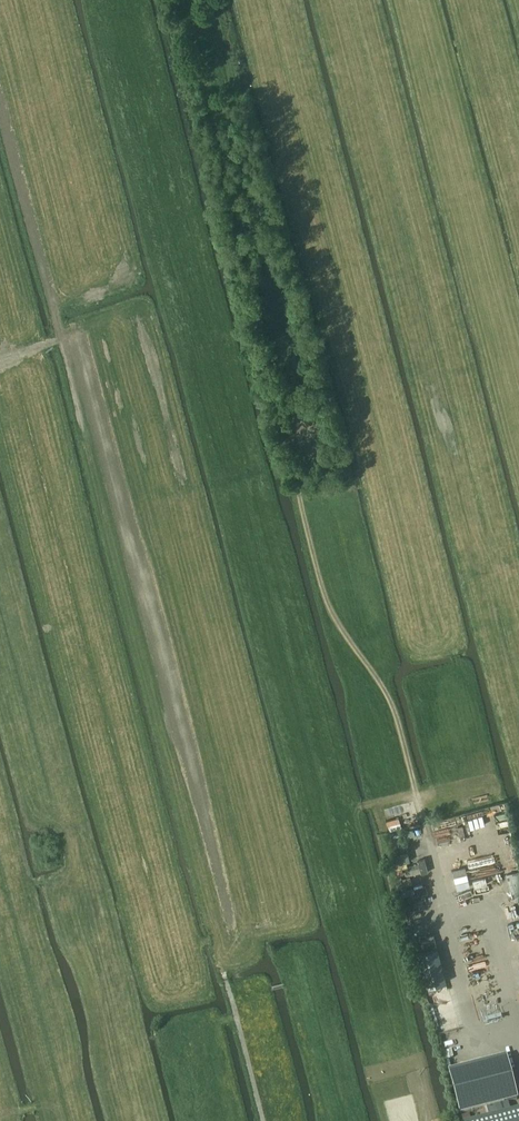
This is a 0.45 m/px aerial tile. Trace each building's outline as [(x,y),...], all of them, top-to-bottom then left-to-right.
[(304,403),(298,405),(301,418),(307,416),(304,403)] [(324,468),(320,456),(315,457),(319,470),(324,468)] [(449,1071),(460,1116),(518,1101),(507,1056),(449,1071)] [(474,1120),(518,1120),(518,1109),(474,1120)]
